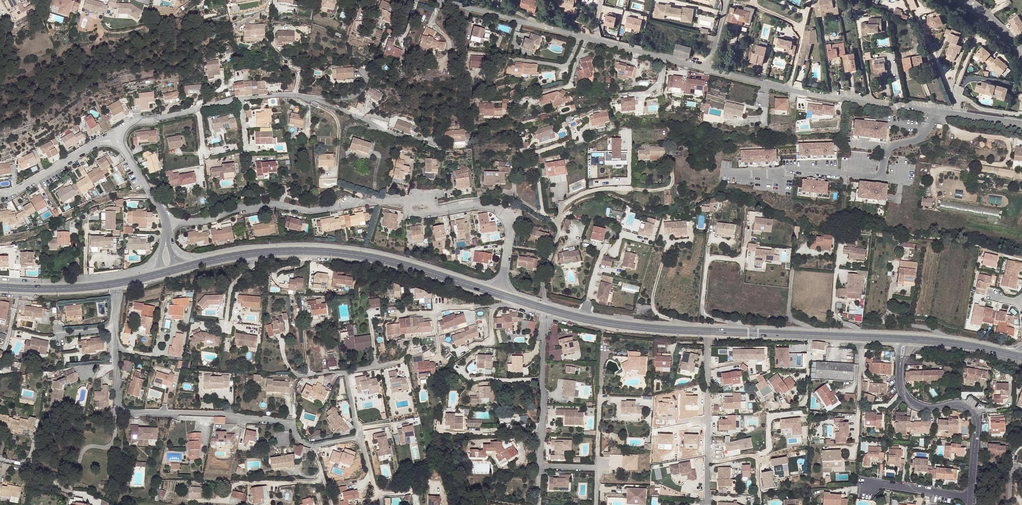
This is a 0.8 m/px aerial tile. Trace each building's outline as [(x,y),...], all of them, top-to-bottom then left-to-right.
[(22,5),(19,7),(17,4),(16,2),(19,0),(8,0),(9,2),(9,3),(11,6),(10,7),(12,9),(14,8),(15,10),(14,11),(15,12),(11,13),(13,19),(21,15),(20,14),(25,11),(26,14),(37,9),(34,4),(30,5),(31,6),(25,9),(25,8),(23,8),(22,6),(22,5)] [(70,0),(54,0),(52,5),(60,8),(59,12),(68,15),(73,1),(70,0)] [(96,0),(86,0),(83,8),(86,9),(85,11),(89,12),(89,10),(101,14),(101,12),(105,13),(108,5),(103,4),(104,2),(96,0)] [(131,3),(116,3),(117,0),(109,0),(108,6),(116,8),(119,8),(119,13),(128,14),(137,19),(143,10),(131,3)] [(321,8),(333,10),(335,0),(323,0),(321,8)] [(519,6),(527,9),(527,7),(535,10),(537,4),(534,3),(535,0),(521,0),(519,6)] [(837,0),(819,0),(822,16),(826,16),(826,13),(827,12),(826,9),(833,8),(834,11),(834,14),(839,14),(837,0)] [(911,10),(918,7),(915,0),(907,0),(911,10)] [(388,12),(390,7),(381,3),(378,9),(380,9),(379,11),(377,11),(374,9),(372,14),(379,17),(380,16),(385,18),(383,21),(390,24),(394,15),(388,12)] [(660,4),(656,4),(654,17),(664,18),(665,14),(659,13),(660,4)] [(682,9),(670,7),(665,6),(665,5),(660,4),(659,13),(665,14),(680,16),(680,19),(691,20),(693,8),(682,7),(682,9)] [(741,9),(740,16),(744,16),(742,22),(750,23),(753,13),(754,13),(755,9),(748,7),(748,6),(745,5),(744,10),(741,9)] [(738,21),(740,16),(741,9),(731,7),(728,21),(738,23),(738,21)] [(21,15),(13,19),(15,22),(27,16),(26,14),(25,11),(20,14),(21,15)] [(700,23),(713,26),(715,18),(701,15),(700,23)] [(934,16),(923,20),(926,28),(934,25),(935,27),(943,23),(940,15),(934,17),(934,16)] [(606,16),(604,25),(613,27),(616,17),(612,16),(612,17),(606,16)] [(1017,34),(1020,32),(1021,31),(1021,22),(1018,16),(1009,21),(1011,24),(1011,25),(1017,34)] [(627,17),(625,27),(639,31),(642,21),(627,17)] [(875,29),(882,29),(881,18),(869,19),(869,23),(866,23),(861,23),(861,35),(867,35),(867,32),(875,32),(875,29)] [(366,30),(366,21),(355,21),(355,30),(366,30)] [(251,27),(251,26),(251,25),(245,25),(246,29),(244,29),(244,31),(244,38),(251,38),(251,36),(257,36),(265,36),(264,25),(256,25),(256,27),(251,27)] [(429,37),(432,39),(436,32),(426,27),(422,36),(428,38),(429,37)] [(481,39),(482,40),(485,30),(474,27),(471,37),(472,37),(470,41),(480,44),(481,39)] [(809,37),(804,37),(800,54),(800,55),(805,56),(808,57),(810,49),(810,44),(817,43),(816,37),(817,37),(816,29),(812,30),(812,27),(809,28),(809,30),(808,30),(809,37)] [(961,32),(952,28),(952,30),(949,37),(948,40),(951,41),(947,53),(955,57),(957,57),(962,45),(959,44),(956,43),(960,34),(961,32)] [(295,31),(277,31),(277,45),(295,45),(295,31)] [(428,38),(422,36),(419,47),(429,52),(431,49),(432,47),(436,47),(436,49),(440,49),(440,50),(445,51),(445,43),(437,42),(433,40),(433,39),(432,39),(429,37),(428,38)] [(526,43),(524,40),(521,49),(530,52),(532,46),(537,47),(540,39),(530,36),(528,42),(526,43)] [(793,41),(779,38),(777,45),(786,47),(785,47),(791,49),(790,53),(794,54),(796,45),(792,44),(793,41)] [(402,51),(395,49),(394,50),(392,49),(392,47),(394,42),(389,40),(383,58),(391,60),(391,59),(399,61),(402,51)] [(829,58),(843,56),(843,55),(846,54),(844,43),(832,45),(832,44),(827,45),(827,46),(828,51),(829,58)] [(691,47),(676,44),(674,54),(688,57),(691,47)] [(757,59),(763,60),(766,47),(757,45),(755,53),(752,52),(750,61),(756,63),(757,59)] [(982,46),(975,54),(983,61),(984,60),(1001,74),(1008,66),(997,57),(995,60),(989,55),(990,53),(982,46)] [(853,53),(846,54),(843,55),(843,56),(846,71),(852,70),(852,67),(856,67),(853,53)] [(914,66),(923,64),(921,55),(910,57),(902,58),(904,71),(913,69),(912,64),(914,64),(914,66)] [(587,63),(590,62),(593,61),(591,56),(580,60),(581,63),(580,64),(582,70),(580,71),(579,68),(576,69),(579,77),(575,79),(577,84),(586,82),(585,79),(584,77),(591,75),(587,63)] [(476,66),(483,67),(487,67),(488,58),(484,58),(484,57),(471,57),(470,68),(475,69),(476,66)] [(881,71),(883,71),(887,70),(886,62),(885,62),(884,58),(874,60),(873,60),(874,64),(875,74),(881,73),(881,71)] [(220,60),(207,61),(209,77),(222,75),(221,71),(220,60)] [(594,75),(590,62),(587,63),(591,75),(584,77),(585,79),(593,76),(593,75),(594,75)] [(620,70),(618,76),(623,78),(624,76),(628,77),(632,78),(634,69),(630,67),(627,67),(627,65),(617,62),(615,69),(620,70)] [(521,76),(521,74),(521,72),(530,73),(531,72),(536,73),(537,65),(532,64),(532,65),(515,63),(514,67),(508,66),(506,70),(506,73),(513,74),(521,76)] [(337,80),(345,79),(354,79),(353,68),(336,70),(337,80)] [(937,75),(926,78),(930,93),(935,92),(934,89),(941,87),(937,75)] [(683,79),(670,78),(668,88),(682,90),(682,92),(685,93),(685,95),(695,96),(695,90),(704,92),(705,82),(687,80),(687,82),(683,82),(683,79)] [(267,81),(251,82),(253,94),(259,94),(259,95),(268,94),(267,81)] [(239,96),(253,94),(251,82),(237,83),(234,85),(234,88),(236,89),(238,89),(239,96)] [(901,82),(892,83),(893,94),(902,94),(901,82)] [(1004,100),(1007,88),(995,85),(994,85),(982,82),(981,86),(977,84),(975,91),(985,94),(985,93),(992,95),(993,92),(998,93),(997,98),(1004,100)] [(184,92),(192,92),(196,91),(201,91),(201,83),(183,84),(184,92)] [(369,88),(366,94),(371,97),(370,98),(378,102),(382,95),(369,88)] [(172,96),(177,95),(176,90),(162,94),(164,100),(172,98),(172,96)] [(563,91),(562,91),(560,95),(556,93),(538,98),(539,102),(549,100),(550,100),(554,102),(553,103),(554,107),(564,104),(563,103),(568,101),(567,97),(565,96),(567,93),(563,91)] [(135,100),(135,105),(139,104),(140,106),(141,111),(148,110),(148,105),(149,105),(148,102),(151,102),(150,97),(152,97),(152,92),(138,94),(139,99),(135,100)] [(634,98),(621,99),(622,112),(635,111),(634,98)] [(118,100),(107,107),(113,117),(121,112),(123,114),(127,111),(123,104),(121,105),(118,100)] [(776,100),(776,109),(776,111),(782,111),(787,111),(788,100),(776,100)] [(484,112),(484,114),(484,117),(502,117),(502,110),(502,109),(494,109),(494,104),(479,103),(479,112),(484,112)] [(744,107),(727,103),(725,114),(724,119),(733,121),(734,116),(742,118),(744,107)] [(709,113),(710,105),(702,104),(701,111),(709,113)] [(834,108),(808,104),(807,111),(813,112),(812,115),(822,116),(822,115),(833,117),(834,108)] [(257,113),(256,120),(264,121),(271,121),(272,112),(257,113)] [(590,116),(590,118),(592,127),(605,124),(605,123),(609,122),(608,112),(593,115),(593,116),(590,116)] [(295,124),(303,126),(305,116),(291,114),(289,125),(294,126),(295,124)] [(97,124),(93,116),(86,119),(89,126),(85,128),(89,136),(93,135),(91,131),(93,130),(93,128),(98,126),(97,124)] [(212,120),(214,129),(222,127),(222,129),(230,128),(230,129),(237,128),(235,119),(229,120),(228,116),(212,120)] [(592,127),(590,118),(589,118),(591,129),(596,128),(597,129),(605,127),(605,124),(592,127)] [(410,137),(414,128),(401,121),(396,130),(410,137)] [(885,141),(887,125),(881,124),(878,123),(878,125),(875,124),(875,123),(863,122),(855,121),(854,129),(856,129),(855,137),(859,138),(869,139),(885,141)] [(551,125),(536,130),(540,143),(555,138),(554,134),(551,125)] [(454,142),(465,141),(465,130),(460,131),(460,130),(449,131),(449,140),(452,140),(454,140),(454,142)] [(156,131),(140,132),(140,140),(149,139),(149,142),(157,142),(156,131)] [(66,148),(78,142),(72,132),(61,139),(66,148)] [(255,143),(260,143),(266,143),(266,144),(273,144),(273,142),(273,132),(255,132),(255,143)] [(181,136),(168,139),(169,148),(182,146),(181,136)] [(627,153),(621,153),(621,138),(612,138),(612,154),(608,154),(608,151),(605,152),(605,164),(628,164),(627,153)] [(356,149),(356,151),(367,155),(371,145),(353,139),(350,147),(356,149)] [(52,141),(40,146),(44,154),(46,153),(48,156),(49,159),(59,155),(55,148),(53,149),(52,148),(51,148),(50,147),(54,145),(52,141)] [(838,150),(799,145),(797,161),(836,166),(838,150)] [(665,147),(650,147),(650,151),(640,151),(640,159),(650,159),(650,161),(660,161),(660,158),(666,158),(665,147)] [(1015,147),(1014,161),(1021,162),(1021,148),(1015,147)] [(147,158),(148,161),(150,166),(148,167),(151,173),(160,170),(157,163),(159,162),(156,154),(152,156),(150,151),(143,154),(145,158),(147,158)] [(775,151),(741,153),(742,168),(755,167),(755,164),(763,163),(764,167),(769,166),(768,163),(776,163),(775,151)] [(40,160),(37,153),(34,155),(33,153),(23,158),(26,165),(29,163),(36,160),(37,162),(40,160)] [(101,160),(97,162),(99,167),(102,170),(104,175),(108,172),(106,168),(110,166),(108,162),(111,160),(107,154),(104,156),(105,158),(101,160)] [(333,156),(318,155),(318,166),(333,166),(333,156)] [(396,164),(397,164),(394,178),(402,180),(404,174),(408,175),(410,167),(404,166),(405,161),(397,159),(396,164)] [(425,173),(435,174),(438,174),(438,167),(436,167),(436,159),(426,159),(425,168),(425,173)] [(256,168),(257,171),(257,177),(264,177),(264,174),(269,174),(277,173),(276,163),(262,164),(262,162),(256,163),(256,168)] [(496,181),(495,184),(505,184),(505,173),(509,173),(509,168),(505,168),(505,162),(494,162),(494,167),(499,167),(499,173),(484,173),(484,183),(493,183),(493,181),(496,181)] [(548,175),(566,173),(564,162),(546,165),(548,175)] [(222,166),(211,167),(212,176),(220,175),(219,171),(223,171),(223,172),(234,171),(233,163),(226,163),(226,166),(222,166)] [(0,166),(0,175),(3,175),(3,176),(11,175),(10,164),(0,166)] [(121,164),(111,169),(119,183),(128,178),(121,164)] [(1015,171),(979,165),(978,171),(1014,177),(1015,171)] [(87,174),(82,166),(78,168),(83,177),(87,174)] [(105,177),(102,170),(99,167),(87,174),(88,176),(93,184),(100,180),(105,177)] [(425,173),(425,168),(424,167),(424,179),(434,179),(435,174),(425,173)] [(470,187),(467,170),(455,172),(457,186),(465,185),(465,187),(470,187)] [(194,173),(179,176),(181,186),(196,183),(194,173)] [(88,176),(76,184),(82,194),(88,191),(94,187),(93,184),(88,176)] [(807,181),(803,181),(802,189),(802,193),(827,195),(827,192),(828,184),(824,183),(822,183),(821,186),(818,185),(818,183),(815,182),(813,182),(812,185),(809,184),(809,182),(807,181)] [(876,185),(862,183),(861,191),(859,191),(859,199),(862,199),(867,200),(886,202),(887,186),(880,185),(876,184),(876,185)] [(79,196),(82,194),(76,184),(71,186),(57,194),(63,203),(66,201),(76,195),(77,196),(79,196)] [(802,189),(799,189),(798,196),(829,199),(830,192),(827,192),(827,195),(802,193),(802,189)] [(31,203),(36,212),(47,206),(40,195),(30,201),(31,203)] [(1001,205),(1002,198),(990,196),(989,203),(1001,205)] [(922,197),(921,206),(932,207),(933,198),(922,197)] [(23,208),(25,211),(28,216),(36,212),(31,203),(23,208)] [(113,212),(106,212),(106,231),(113,231),(113,236),(119,236),(119,231),(115,231),(115,213),(120,213),(120,208),(113,208),(113,212)] [(132,223),(139,223),(147,223),(147,227),(152,227),(152,214),(147,214),(147,212),(143,212),(143,210),(137,210),(137,212),(133,212),(132,212),(132,223)] [(2,221),(3,223),(9,222),(10,225),(17,224),(15,215),(15,212),(11,213),(9,213),(8,211),(1,212),(2,221)] [(748,211),(747,220),(755,221),(756,212),(748,211)] [(21,223),(25,221),(24,219),(20,213),(17,215),(21,223)] [(363,213),(357,214),(357,216),(355,216),(349,218),(351,227),(360,225),(360,223),(365,222),(363,213)] [(397,215),(389,214),(386,213),(383,227),(387,227),(387,229),(396,231),(397,226),(395,226),(395,223),(396,223),(397,215)] [(482,234),(487,233),(486,231),(491,230),(491,233),(497,232),(496,226),(489,227),(487,214),(478,215),(482,234)] [(330,221),(329,219),(321,221),(322,229),(331,228),(331,231),(341,229),(341,226),(345,225),(344,216),(339,217),(339,219),(335,220),(330,221)] [(299,221),(297,221),(291,219),(291,218),(287,217),(285,227),(289,227),(289,229),(297,231),(301,231),(303,222),(299,221)] [(269,219),(269,223),(260,225),(254,226),(255,236),(271,233),(271,230),(275,229),(273,218),(269,219)] [(772,232),(773,220),(756,218),(755,230),(772,232)] [(563,230),(568,231),(571,220),(566,219),(563,230)] [(655,221),(647,219),(646,224),(644,223),(642,229),(641,234),(650,237),(655,221)] [(463,220),(456,222),(460,240),(469,239),(467,224),(464,224),(463,220)] [(687,222),(664,224),(665,234),(675,234),(675,239),(688,238),(687,222)] [(727,235),(726,237),(733,238),(735,228),(718,225),(717,234),(727,235)] [(232,226),(229,227),(229,229),(222,230),(216,231),(218,241),(218,242),(234,239),(232,226)] [(444,226),(434,228),(436,240),(442,239),(446,238),(444,226)] [(423,241),(421,227),(410,228),(412,242),(417,242),(423,241)] [(532,230),(529,239),(534,241),(547,244),(550,235),(539,232),(540,229),(534,227),(533,230),(532,230)] [(606,230),(595,227),(591,240),(597,242),(598,239),(603,240),(606,230)] [(188,233),(190,243),(205,240),(203,233),(198,234),(196,234),(196,232),(196,231),(188,233)] [(69,233),(64,233),(58,233),(58,246),(64,246),(64,244),(69,244),(69,233)] [(816,247),(821,247),(832,248),(833,236),(822,235),(822,237),(817,237),(816,240),(811,240),(810,249),(816,249),(816,247)] [(98,248),(100,248),(100,245),(113,245),(113,238),(104,238),(104,237),(91,237),(91,247),(98,248)] [(146,251),(146,252),(150,252),(150,245),(146,245),(146,240),(128,239),(128,250),(138,250),(146,251)] [(757,245),(749,244),(748,251),(757,252),(756,262),(764,263),(764,260),(774,261),(775,251),(757,249),(757,245)] [(864,262),(866,252),(843,248),(843,254),(849,255),(848,260),(864,262)] [(488,260),(489,254),(475,252),(474,262),(488,265),(488,260)] [(634,264),(636,255),(627,252),(623,267),(632,269),(633,264),(634,264)] [(33,253),(21,253),(21,266),(24,266),(24,264),(33,264),(33,261),(35,261),(35,259),(33,259),(33,253)] [(561,266),(561,267),(565,267),(565,265),(569,264),(572,264),(572,265),(572,266),(580,265),(578,254),(569,256),(569,255),(559,256),(560,263),(558,263),(559,266),(561,266)] [(998,258),(985,254),(982,265),(995,268),(998,258)] [(9,268),(8,257),(0,257),(0,268),(9,268)] [(531,259),(528,258),(520,257),(519,267),(527,268),(533,269),(537,269),(539,260),(531,259)] [(1007,260),(1004,275),(1017,278),(1018,272),(1020,272),(1021,265),(1015,263),(1015,262),(1007,260)] [(904,282),(914,283),(915,271),(916,263),(900,261),(899,269),(897,283),(904,283),(904,282)] [(342,276),(342,274),(342,272),(333,271),(332,280),(340,281),(340,283),(345,284),(352,284),(352,277),(346,276),(342,276)] [(978,278),(975,292),(984,295),(987,284),(990,284),(991,281),(990,281),(990,277),(980,275),(979,279),(978,278)] [(1017,278),(1004,275),(1003,275),(1001,286),(1014,289),(1015,286),(1016,286),(1018,278),(1017,278)] [(847,291),(845,291),(838,290),(837,298),(847,299),(847,298),(847,294),(861,296),(862,278),(863,277),(857,277),(849,276),(848,286),(847,291)] [(297,279),(297,281),(295,281),(290,280),(288,290),(296,291),(296,289),(302,290),(303,279),(297,279)] [(603,283),(599,300),(602,301),(609,302),(613,286),(603,283)] [(197,305),(203,311),(208,306),(219,305),(218,304),(222,304),(222,296),(204,298),(197,305)] [(258,296),(236,296),(236,303),(240,303),(240,307),(249,307),(249,308),(257,308),(258,296)] [(181,298),(173,299),(174,305),(169,305),(169,315),(172,315),(183,316),(184,306),(188,306),(189,301),(188,298),(181,298)] [(370,308),(380,308),(380,299),(369,299),(370,308)] [(144,303),(134,301),(133,308),(142,310),(141,316),(143,317),(153,318),(155,307),(143,305),(144,303)] [(318,315),(328,313),(327,304),(317,305),(316,301),(307,302),(307,306),(310,306),(311,313),(318,312),(318,315)] [(7,320),(8,302),(0,302),(0,319),(7,320)] [(437,305),(435,304),(429,302),(428,305),(427,307),(435,310),(437,305)] [(982,309),(982,307),(978,306),(979,305),(975,304),(972,315),(973,315),(971,324),(981,326),(982,322),(982,321),(985,310),(982,309)] [(66,307),(67,317),(82,315),(81,305),(66,307)] [(639,305),(637,315),(649,317),(650,307),(639,305)] [(25,316),(33,317),(36,317),(42,318),(43,309),(26,307),(25,316)] [(994,321),(996,312),(992,311),(993,309),(985,308),(985,310),(982,321),(989,322),(988,324),(993,325),(994,321)] [(997,322),(999,322),(1005,323),(1009,324),(1011,325),(1013,317),(1007,315),(1007,313),(1000,311),(1000,313),(996,312),(994,321),(997,322)] [(443,320),(439,322),(442,330),(466,322),(464,314),(455,316),(453,317),(452,315),(442,318),(443,320)] [(274,328),(274,329),(284,328),(283,320),(282,316),(278,317),(279,320),(276,320),(276,317),(272,318),(274,328)] [(147,329),(151,329),(153,318),(143,317),(142,322),(140,321),(139,325),(144,326),(144,328),(147,329)] [(399,319),(399,323),(400,334),(404,334),(411,334),(410,324),(410,318),(399,319)] [(512,318),(502,318),(494,318),(494,321),(494,328),(505,328),(512,328),(512,322),(512,318)] [(522,327),(528,328),(528,332),(535,333),(536,322),(523,320),(522,327)] [(430,322),(423,323),(419,323),(417,323),(418,333),(431,332),(430,322)] [(1012,329),(1008,328),(1004,327),(1005,323),(999,322),(996,333),(1012,336),(1012,333),(1011,333),(1012,329)] [(400,334),(399,323),(387,324),(388,336),(400,334)] [(418,333),(417,323),(410,324),(411,334),(418,333)] [(477,328),(452,336),(456,346),(466,343),(465,340),(479,335),(477,328)] [(196,331),(191,333),(193,338),(189,339),(189,341),(188,350),(199,352),(200,348),(196,344),(200,343),(203,343),(203,347),(218,348),(218,339),(214,339),(214,334),(203,333),(202,336),(200,335),(199,333),(196,333),(196,332),(196,331)] [(355,344),(355,348),(364,347),(365,350),(372,349),(370,335),(354,337),(353,332),(347,332),(341,333),(342,340),(344,340),(344,344),(349,343),(349,345),(355,344)] [(182,334),(176,333),(175,338),(173,338),(172,347),(169,347),(168,355),(179,357),(182,334)] [(256,335),(234,333),(233,344),(255,346),(256,335)] [(573,337),(560,340),(561,345),(562,345),(563,348),(565,348),(566,354),(572,353),(572,349),(576,348),(574,342),(573,337)] [(31,338),(31,341),(28,350),(46,354),(49,342),(31,338)] [(86,341),(78,342),(78,346),(82,346),(82,349),(87,348),(88,354),(95,353),(95,351),(103,350),(101,338),(93,339),(94,341),(90,342),(86,342),(86,341)] [(578,341),(574,342),(576,348),(572,349),(572,353),(580,351),(578,341)] [(825,343),(813,342),(812,349),(824,351),(825,343)] [(782,349),(775,350),(776,368),(790,368),(789,354),(782,354),(782,349)] [(765,350),(733,350),(733,360),(765,360),(765,350)] [(334,353),(328,354),(329,362),(328,363),(329,367),(337,366),(337,361),(335,361),(334,353)] [(640,353),(629,353),(629,362),(621,366),(624,371),(630,368),(639,369),(639,371),(639,376),(646,376),(646,363),(639,363),(640,359),(640,353)] [(790,354),(790,366),(807,366),(807,354),(790,354)] [(477,356),(477,364),(485,365),(485,369),(492,369),(493,356),(477,356)] [(684,356),(680,372),(694,375),(695,369),(694,369),(693,369),(693,365),(694,361),(697,362),(698,357),(690,356),(690,357),(684,356)] [(512,357),(512,372),(522,373),(523,357),(512,357)] [(671,360),(655,359),(655,370),(670,370),(671,360)] [(129,371),(131,362),(124,361),(122,370),(129,371)] [(424,362),(414,363),(415,372),(419,372),(420,377),(428,376),(427,373),(435,372),(434,363),(424,364),(424,362)] [(829,363),(817,363),(816,379),(828,379),(829,363)] [(853,381),(854,364),(841,364),(829,363),(828,379),(853,381)] [(870,364),(869,374),(891,375),(892,365),(870,364)] [(967,379),(974,381),(979,382),(980,379),(986,380),(988,372),(983,371),(983,374),(976,373),(977,370),(969,369),(967,379)] [(153,383),(157,384),(158,383),(166,385),(171,387),(175,375),(170,374),(170,375),(157,371),(153,383)] [(402,388),(403,391),(407,390),(406,382),(405,378),(398,379),(397,371),(389,373),(392,389),(402,388)] [(923,371),(910,372),(910,382),(918,382),(922,382),(922,381),(923,371)] [(937,371),(923,371),(922,381),(922,382),(937,381),(937,371)] [(53,388),(51,397),(62,399),(64,389),(61,388),(62,385),(65,383),(70,381),(70,382),(78,379),(75,372),(67,375),(68,376),(57,380),(53,380),(52,387),(53,388)] [(130,385),(127,394),(138,397),(144,380),(139,379),(141,373),(136,372),(133,381),(131,386),(130,385)] [(722,375),(723,385),(732,384),(732,386),(740,384),(739,378),(738,378),(737,373),(722,375)] [(777,374),(768,381),(771,385),(771,386),(773,388),(777,386),(784,394),(796,385),(790,377),(783,382),(777,374)] [(221,377),(210,377),(209,377),(209,376),(204,376),(203,386),(210,386),(210,389),(222,389),(222,388),(228,388),(228,375),(221,375),(221,377)] [(273,379),(267,379),(266,388),(272,388),(272,392),(289,393),(289,382),(272,381),(273,379)] [(370,381),(370,380),(370,379),(366,379),(367,383),(361,385),(361,386),(357,387),(359,394),(363,393),(362,391),(369,390),(370,392),(370,394),(374,393),(374,394),(379,393),(377,379),(373,379),(373,381),(370,381)] [(576,381),(565,380),(563,395),(574,397),(576,381)] [(760,390),(771,385),(768,381),(761,385),(760,383),(757,384),(760,390)] [(491,399),(490,382),(483,382),(480,383),(481,393),(478,393),(478,397),(471,397),(471,404),(483,403),(482,399),(491,399)] [(324,390),(325,388),(321,386),(322,385),(319,383),(317,387),(316,386),(314,385),(313,387),(312,388),(309,395),(318,399),(323,402),(328,392),(324,390)] [(873,384),(873,393),(886,394),(887,385),(873,384)] [(1009,384),(996,384),(996,391),(1001,391),(1001,396),(995,396),(995,403),(1003,403),(1003,397),(1009,397),(1009,384)] [(108,385),(103,385),(103,390),(103,391),(101,391),(95,391),(95,400),(99,400),(99,408),(108,408),(108,385)] [(309,395),(312,388),(310,387),(306,385),(302,393),(303,394),(302,396),(307,398),(308,396),(309,395)] [(817,393),(827,407),(831,404),(833,406),(838,402),(834,397),(831,393),(826,386),(817,393)] [(733,398),(724,398),(725,409),(741,409),(741,393),(733,394),(733,398)] [(661,413),(668,420),(675,412),(677,414),(692,418),(694,410),(678,406),(678,402),(670,400),(669,405),(661,413)] [(626,404),(620,404),(620,412),(630,413),(630,414),(639,415),(639,414),(639,408),(635,408),(635,403),(626,402),(626,404)] [(343,428),(341,430),(344,433),(349,428),(336,412),(332,408),(327,412),(330,416),(327,418),(331,423),(337,430),(340,428),(342,426),(343,428)] [(580,414),(580,411),(562,410),(562,416),(570,417),(570,425),(580,425),(580,423),(588,423),(589,414),(584,414),(580,414)] [(911,422),(911,417),(905,417),(905,413),(897,413),(896,433),(901,433),(901,435),(906,436),(907,427),(911,427),(911,422)] [(7,426),(7,427),(10,428),(12,419),(12,418),(9,417),(9,416),(0,414),(0,424),(7,426)] [(455,417),(455,414),(447,415),(447,426),(454,425),(455,429),(463,429),(463,427),(463,417),(455,417)] [(866,415),(866,426),(876,427),(876,430),(882,431),(882,419),(879,419),(880,416),(866,415)] [(728,420),(719,420),(719,430),(736,430),(736,416),(728,416),(728,420)] [(18,428),(23,429),(27,430),(27,429),(33,430),(35,419),(30,418),(29,420),(20,418),(19,421),(12,419),(10,428),(10,429),(18,430),(18,428)] [(800,418),(782,420),(783,429),(793,428),(793,435),(802,434),(800,418)] [(991,419),(992,430),(1000,429),(1001,433),(1005,432),(1004,418),(991,419)] [(939,421),(938,431),(949,432),(958,432),(959,420),(952,419),(952,421),(949,421),(939,421)] [(910,434),(915,434),(915,432),(921,433),(930,433),(930,421),(922,421),(921,423),(911,422),(911,427),(910,434)] [(848,423),(839,423),(840,432),(840,436),(836,436),(837,443),(847,442),(846,436),(849,436),(848,423)] [(409,425),(403,426),(404,430),(398,431),(401,443),(406,442),(405,439),(416,437),(414,427),(410,428),(409,425)] [(138,428),(138,431),(131,431),(130,439),(138,440),(138,438),(156,440),(157,429),(138,428)] [(256,432),(246,430),(244,443),(248,444),(249,440),(255,441),(256,432)] [(222,432),(216,432),(216,438),(216,441),(225,442),(234,442),(234,434),(225,434),(221,434),(222,432)] [(386,433),(374,435),(375,440),(378,439),(380,451),(380,452),(383,451),(384,457),(392,455),(390,449),(389,449),(386,433)] [(685,435),(685,449),(699,448),(699,435),(685,435)] [(730,437),(726,437),(725,444),(727,452),(740,449),(740,451),(752,448),(751,439),(730,443),(730,437)] [(199,456),(198,450),(198,446),(200,446),(200,442),(200,438),(191,438),(191,442),(189,442),(190,450),(188,450),(188,457),(199,456)] [(499,456),(497,457),(500,462),(506,458),(511,455),(513,458),(519,454),(515,449),(517,447),(513,441),(507,446),(509,449),(505,451),(499,456)] [(572,441),(552,441),(552,448),(555,448),(557,448),(556,451),(556,456),(552,456),(552,460),(565,461),(565,455),(562,456),(562,451),(568,451),(568,447),(572,447),(572,441)] [(483,452),(479,452),(479,458),(486,458),(487,452),(495,451),(496,451),(499,456),(505,451),(503,446),(503,443),(491,442),(491,445),(483,445),(483,452)] [(946,446),(945,458),(951,459),(951,452),(956,453),(956,454),(965,454),(965,449),(961,448),(961,445),(951,444),(951,447),(946,446)] [(301,454),(303,447),(300,445),(300,446),(294,446),(295,455),(301,454)] [(988,455),(996,455),(1005,456),(1006,447),(1000,446),(1000,445),(989,445),(988,455)] [(884,462),(885,453),(877,453),(877,448),(869,447),(868,455),(864,455),(864,466),(870,467),(870,459),(879,459),(879,462),(884,462)] [(329,462),(352,467),(355,452),(343,449),(342,453),(332,450),(329,462)] [(894,465),(894,462),(895,459),(901,460),(902,451),(889,450),(888,464),(894,465)] [(841,467),(841,455),(831,455),(830,452),(822,452),(823,468),(832,468),(841,467)] [(293,460),(292,455),(286,456),(286,457),(285,457),(284,455),(281,456),(281,457),(270,458),(271,470),(287,467),(288,469),(294,468),(293,460)] [(623,455),(623,470),(638,470),(638,455),(623,455)] [(787,457),(773,460),(776,476),(779,475),(779,478),(786,477),(784,468),(789,467),(787,457)] [(915,460),(915,472),(922,472),(928,473),(928,460),(915,460)] [(691,481),(697,480),(695,471),(692,472),(690,464),(670,467),(672,476),(681,474),(681,475),(690,473),(691,481)] [(751,466),(743,467),(743,478),(751,477),(751,466)] [(732,469),(719,469),(719,487),(732,487),(732,481),(730,481),(731,475),(732,475),(732,469)] [(936,469),(936,479),(945,480),(945,478),(953,478),(954,470),(936,469)] [(956,470),(954,470),(953,478),(945,478),(945,480),(955,480),(956,470)] [(772,472),(762,474),(763,480),(762,480),(763,489),(779,486),(777,477),(773,478),(772,472)] [(572,480),(572,476),(560,476),(560,479),(555,479),(550,479),(550,490),(555,490),(555,488),(562,488),(562,486),(570,485),(570,480),(572,480)] [(12,486),(12,488),(7,487),(3,486),(3,484),(0,484),(0,497),(0,496),(10,498),(11,496),(19,497),(21,487),(12,486)] [(338,488),(339,494),(342,493),(343,502),(341,502),(341,504),(349,504),(348,501),(359,500),(357,491),(347,493),(346,486),(338,488)] [(201,487),(189,487),(188,497),(201,498),(201,487)] [(251,488),(253,504),(261,503),(260,499),(263,499),(264,499),(262,487),(251,488)] [(629,490),(629,500),(634,501),(636,503),(641,503),(641,504),(647,504),(648,492),(629,490)] [(824,492),(823,504),(824,504),(847,504),(848,499),(841,499),(841,495),(830,494),(830,493),(824,492)]
